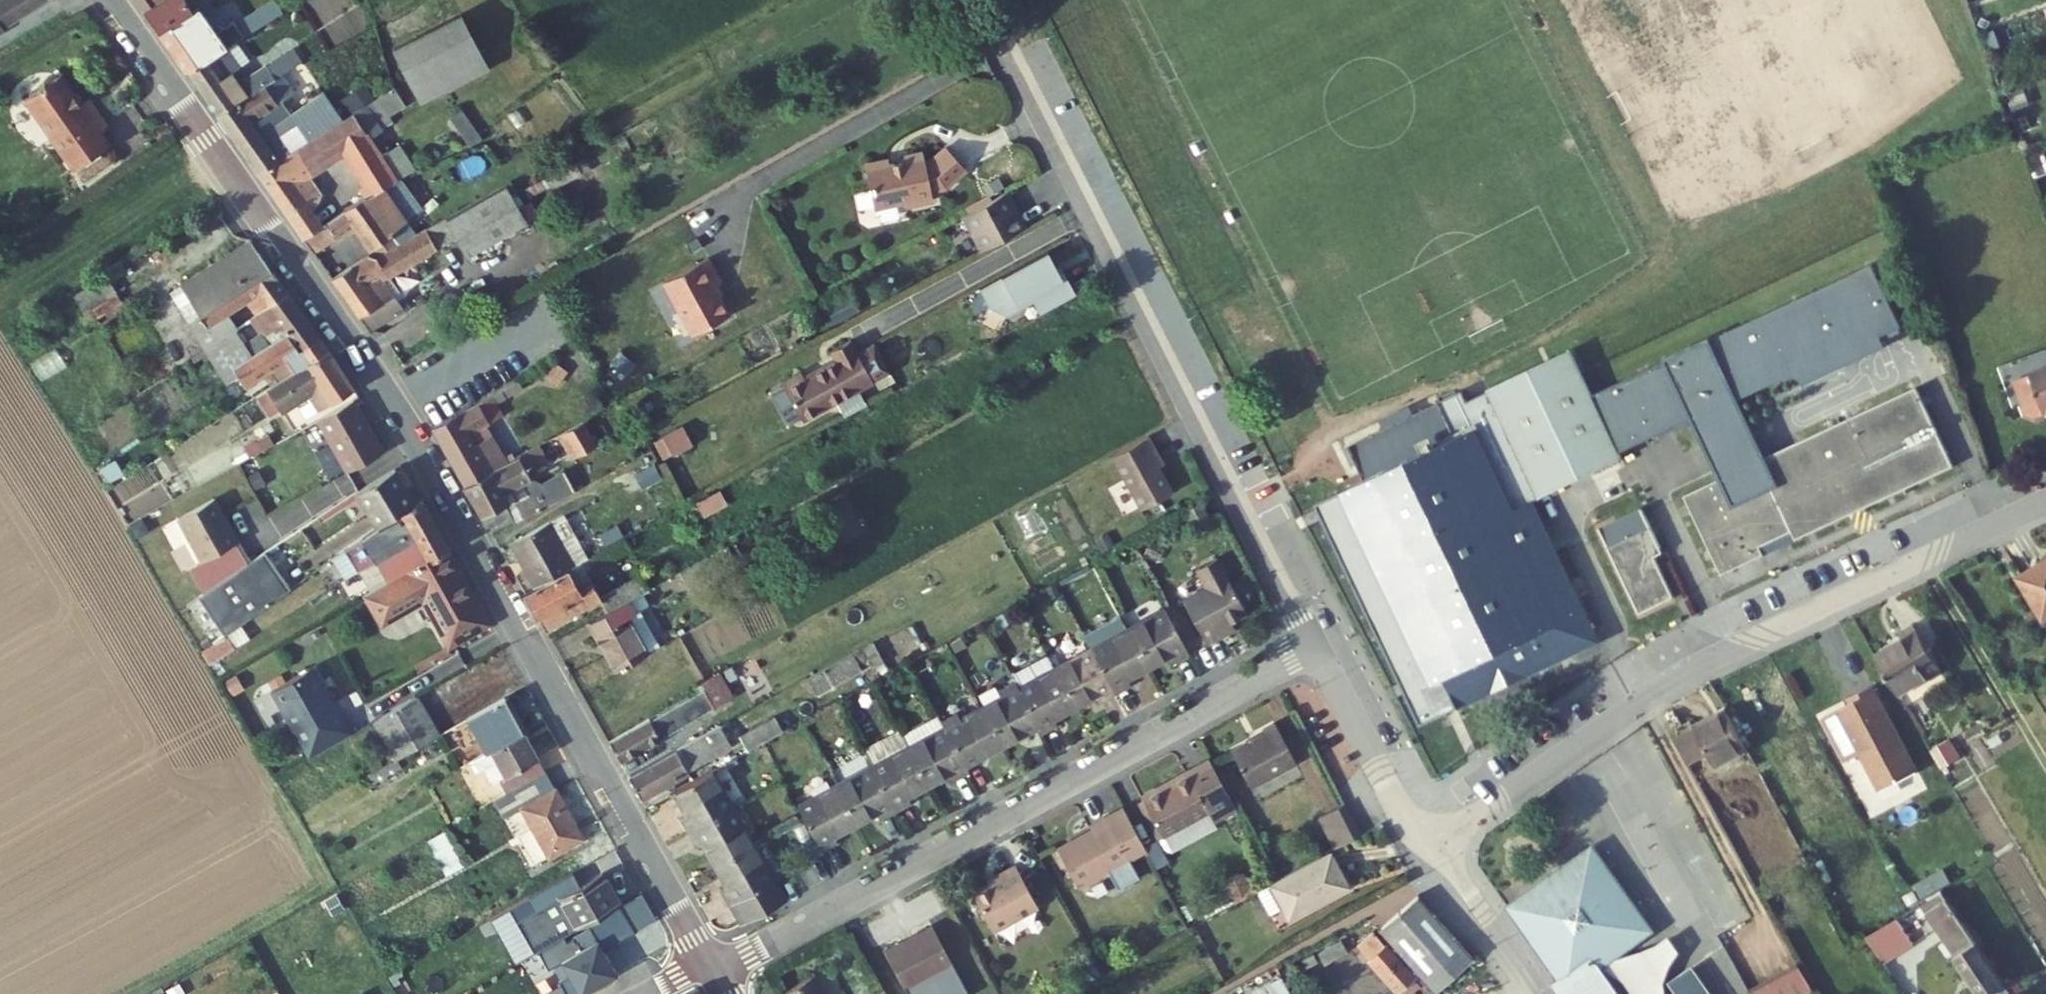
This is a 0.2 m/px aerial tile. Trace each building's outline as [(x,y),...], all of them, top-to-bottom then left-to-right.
[(0,1),(0,33),(4,31),(2,27),(45,0),(2,0),(0,1)] [(143,19),(176,0),(130,0),(143,19)] [(178,0),(176,0),(143,19),(158,40),(200,16),(209,11),(203,0),(201,0),(184,10),(178,0)] [(200,16),(158,40),(186,80),(235,51),(270,30),(264,20),(237,37),(234,30),(214,41),(200,16)] [(417,107),(490,76),(466,21),(393,51),(417,107)] [(235,51),(186,80),(216,123),(276,88),(292,78),(284,65),(235,94),(225,79),(245,67),(235,51)] [(290,61),(284,65),(292,78),(298,75),(290,61)] [(72,85),(36,110),(86,180),(121,155),(111,140),(118,135),(99,107),(91,112),(86,116),(80,106),(83,101),(72,85)] [(287,105),(276,88),(216,123),(256,180),(320,143),(310,128),(267,154),(249,127),(287,105)] [(83,101),(80,106),(86,116),(91,112),(83,101)] [(353,124),(339,102),(306,122),(310,128),(320,143),(353,124)] [(353,124),(320,143),(256,180),(302,243),(320,231),(311,219),(316,208),(301,185),(342,160),(366,201),(382,194),(392,189),(367,146),(382,136),(369,114),(353,124)] [(464,115),(454,120),(469,148),(479,143),(464,115)] [(865,172),(876,214),(901,208),(907,212),(934,206),(932,196),(946,193),(967,176),(947,153),(932,166),(925,167),(923,158),(905,162),(906,167),(890,171),(889,166),(865,172)] [(507,185),(376,263),(363,266),(332,284),(361,324),(398,302),(387,284),(453,246),(460,259),(517,225),(504,199),(513,194),(507,185)] [(363,202),(320,231),(302,243),(315,260),(358,233),(371,254),(389,243),(386,238),(402,228),(382,194),(366,201),(363,202)] [(1007,199),(963,222),(978,251),(1022,227),(1014,213),(1010,215),(1006,208),(1008,201),(1007,199)] [(261,249),(191,294),(227,348),(240,340),(230,323),(267,299),(278,315),(296,303),(261,249)] [(1800,383),(1911,331),(1876,255),(1770,307),(1764,310),(1792,368),(1800,383)] [(722,285),(708,259),(665,283),(694,338),(730,318),(714,289),(722,285)] [(116,284),(88,302),(98,318),(128,300),(120,288),(137,277),(132,268),(113,279),(116,284)] [(328,349),(296,303),(278,315),(295,342),(308,362),(328,349)] [(1792,368),(1764,310),(1704,340),(1732,398),(1792,368)] [(870,339),(852,349),(869,380),(887,370),(870,339)] [(227,348),(248,382),(256,377),(252,370),(258,366),(240,340),(227,348)] [(1732,398),(1704,340),(1635,374),(1596,393),(1590,396),(1618,453),(1689,419),(1732,398)] [(336,361),(328,349),(308,362),(295,342),(258,366),(252,370),(256,377),(248,382),(250,385),(246,387),(253,398),(271,387),(280,380),(288,392),(336,361)] [(852,349),(849,343),(830,353),(833,360),(823,365),(822,363),(799,375),(797,370),(778,380),(798,418),(832,400),(842,417),(863,406),(854,388),(869,380),(852,349)] [(1569,353),(1488,393),(1541,501),(1622,461),(1620,457),(1618,453),(1590,396),(1580,375),(1569,353)] [(361,399),(336,361),(288,392),(278,398),(276,399),(290,421),(317,404),(327,421),(361,399)] [(2018,387),(2028,414),(2039,418),(2045,416),(2045,376),(2018,387)] [(1947,457),(1908,378),(1758,451),(1751,454),(1763,477),(1731,492),(1720,469),(1714,472),(1679,489),(1717,568),(1758,548),(1754,538),(1786,523),(1790,532),(1947,457)] [(278,398),(288,392),(280,380),(271,387),(278,398)] [(1488,393),(1451,410),(1460,429),(1505,519),(1532,505),(1541,501),(1488,393)] [(511,413),(501,394),(431,434),(446,459),(468,447),(465,441),(511,413)] [(1732,398),(1689,419),(1714,472),(1720,469),(1731,492),(1763,477),(1751,454),(1758,451),(1732,398)] [(1345,448),(1360,479),(1460,429),(1451,410),(1445,399),(1345,448)] [(390,459),(360,407),(324,427),(354,479),(390,459)] [(593,447),(582,427),(561,438),(572,458),(593,447)] [(681,429),(664,439),(673,457),(691,447),(681,429)] [(1460,429),(1360,479),(1315,503),(1434,740),(1607,651),(1532,505),(1505,519),(1460,429)] [(1158,452),(1150,439),(1112,459),(1141,512),(1174,494),(1152,455),(1158,452)] [(478,463),(468,447),(446,459),(464,491),(504,468),(496,454),(478,463)] [(530,454),(526,447),(520,450),(524,458),(530,454)] [(520,460),(504,468),(464,491),(481,521),(504,508),(508,506),(503,497),(531,482),(520,460)] [(421,491),(409,471),(404,474),(416,494),(421,491)] [(404,474),(364,499),(386,535),(426,510),(416,494),(404,474)] [(508,506),(504,508),(515,527),(576,494),(565,476),(508,506)] [(720,492),(696,505),(704,518),(727,506),(720,492)] [(431,506),(426,510),(386,535),(353,558),(365,578),(413,550),(414,552),(425,545),(421,537),(441,525),(431,506)] [(1642,616),(1676,599),(1655,557),(1664,553),(1641,506),(1599,527),(1642,616)] [(258,570),(222,509),(186,530),(210,572),(199,579),(213,603),(220,597),(258,570)] [(590,562),(564,516),(509,546),(535,592),(590,562)] [(459,557),(441,525),(421,537),(425,545),(414,552),(394,567),(387,571),(399,589),(422,575),(435,567),(437,570),(459,557)] [(394,567),(414,552),(413,550),(365,578),(367,581),(387,571),(394,567)] [(258,570),(220,597),(247,634),(309,591),(282,553),(258,570)] [(605,553),(590,562),(535,592),(525,598),(546,634),(598,604),(605,617),(626,605),(632,603),(605,553)] [(1204,585),(1198,588),(1217,624),(1228,618),(1243,610),(1214,556),(1194,566),(1204,585)] [(487,607),(459,557),(437,570),(435,567),(422,575),(430,588),(400,609),(397,605),(384,612),(394,630),(432,607),(445,632),(487,607)] [(365,578),(353,558),(341,567),(354,588),(367,581),(365,578)] [(2019,582),(2045,625),(2045,624),(2045,567),(2019,582)] [(377,602),(384,612),(397,605),(400,609),(430,588),(422,575),(399,589),(377,602)] [(1215,625),(1217,624),(1198,588),(1179,598),(1204,643),(1220,634),(1215,625)] [(660,649),(632,603),(626,605),(633,616),(625,620),(645,657),(660,649)] [(633,616),(626,605),(605,617),(586,628),(592,639),(595,637),(616,674),(645,657),(625,620),(633,616)] [(1186,651),(1161,606),(1146,614),(1151,621),(1129,633),(1149,671),(1186,651)] [(502,632),(487,607),(445,632),(459,657),(502,632)] [(1233,628),(1228,618),(1217,624),(1222,633),(1233,628)] [(1948,674),(1923,630),(1909,638),(1914,647),(1882,665),(1902,700),(1948,674)] [(1112,692),(1149,671),(1129,633),(1109,644),(1105,637),(1087,646),(1092,654),(1112,692)] [(236,643),(212,660),(215,665),(240,650),(236,643)] [(878,660),(870,647),(808,681),(816,694),(878,660)] [(240,650),(215,665),(219,671),(243,656),(240,650)] [(1115,697),(1112,692),(1092,654),(1056,673),(1076,709),(1094,699),(1098,707),(1115,697)] [(462,662),(460,658),(427,676),(430,681),(462,662)] [(1055,721),(1076,709),(1056,673),(1019,693),(1039,730),(1042,737),(1059,728),(1055,721)] [(325,675),(320,677),(333,700),(338,697),(325,675)] [(308,773),(363,742),(353,724),(340,731),(333,718),(346,711),(338,697),(333,700),(320,677),(287,696),(307,731),(290,741),(308,773)] [(1916,768),(1873,681),(1847,693),(1849,697),(1821,711),(1843,756),(1857,749),(1876,787),(1916,768)] [(1001,750),(1039,730),(1019,693),(1015,686),(998,695),(1002,702),(981,713),(1001,750)] [(422,708),(378,733),(400,772),(444,747),(422,708)] [(512,708),(475,729),(495,765),(499,763),(532,745),(512,708)] [(340,731),(353,724),(346,711),(333,718),(340,731)] [(964,770),(1001,750),(981,713),(960,725),(957,718),(940,726),(964,770)] [(1709,756),(1715,767),(1745,752),(1725,715),(1674,741),(1687,767),(1709,756)] [(968,777),(964,770),(940,726),(936,718),(900,737),(908,752),(929,789),(947,780),(951,787),(968,777)] [(637,758),(662,743),(649,719),(608,743),(625,773),(641,764),(637,758)] [(783,735),(774,720),(740,740),(748,754),(783,735)] [(1294,763),(1271,723),(1251,734),(1254,739),(1230,752),(1250,787),(1294,763)] [(685,771),(730,747),(720,729),(629,780),(641,801),(687,775),(685,771)] [(554,783),(532,745),(499,763),(521,802),(554,783)] [(1938,754),(1933,757),(1943,775),(1960,766),(1950,748),(1946,750),(1948,754),(1941,758),(1938,754)] [(1946,750),(1938,754),(1941,758),(1948,754),(1946,750)] [(908,801),(929,789),(908,752),(871,773),(895,816),(912,807),(908,801)] [(1169,839),(1213,815),(1218,825),(1237,815),(1208,764),(1176,781),(1179,786),(1149,803),(1169,839)] [(879,825),(895,816),(871,773),(835,792),(855,829),(875,818),(879,825)] [(731,811),(710,775),(675,795),(686,815),(679,819),(689,835),(731,811)] [(555,783),(554,783),(521,802),(505,811),(517,833),(534,824),(543,840),(530,847),(544,874),(558,866),(560,870),(593,851),(555,783)] [(835,841),(855,829),(835,792),(799,812),(823,856),(838,847),(835,841)] [(1336,843),(1358,831),(1340,800),(1319,812),(1336,843)] [(1146,851),(1121,807),(1089,825),(1092,830),(1056,850),(1078,889),(1107,873),(1117,891),(1138,879),(1128,861),(1146,851)] [(752,848),(731,811),(689,835),(697,850),(704,847),(716,868),(752,848)] [(440,834),(428,840),(445,875),(456,870),(440,834)] [(784,904),(752,848),(716,868),(728,890),(721,894),(741,929),(784,904)] [(1343,883),(1324,850),(1254,889),(1266,911),(1279,904),(1286,915),(1343,883)] [(1554,987),(1559,993),(1621,993),(1607,974),(1601,966),(1615,955),(1618,959),(1649,937),(1625,902),(1621,905),(1613,892),(1617,889),(1594,856),(1560,879),(1563,883),(1550,891),(1547,887),(1510,913),(1559,983),(1554,987)] [(1038,907),(1014,864),(1002,870),(1004,874),(972,893),(993,932),(1038,907)] [(592,898),(583,882),(514,920),(538,964),(545,960),(627,915),(628,915),(612,886),(592,898)] [(1478,953),(1423,890),(1383,926),(1439,988),(1478,953)] [(1939,901),(1919,911),(1940,944),(1938,946),(1969,993),(2002,993),(1939,901)] [(545,960),(554,978),(568,970),(576,984),(565,990),(567,993),(605,993),(623,983),(611,961),(642,943),(627,915),(545,960)] [(1901,924),(1869,942),(1888,969),(1918,949),(1901,924)] [(956,968),(933,926),(885,952),(908,993),(956,968)] [(1373,926),(1356,941),(1402,993),(1404,993),(1421,980),(1373,926)] [(1670,935),(1621,962),(1632,981),(1681,954),(1670,935)] [(1696,969),(1670,983),(1674,993),(1713,993),(1696,969)] [(1800,978),(1771,993),(1810,993),(1800,978)] [(818,979),(792,993),(827,993),(818,979)]
